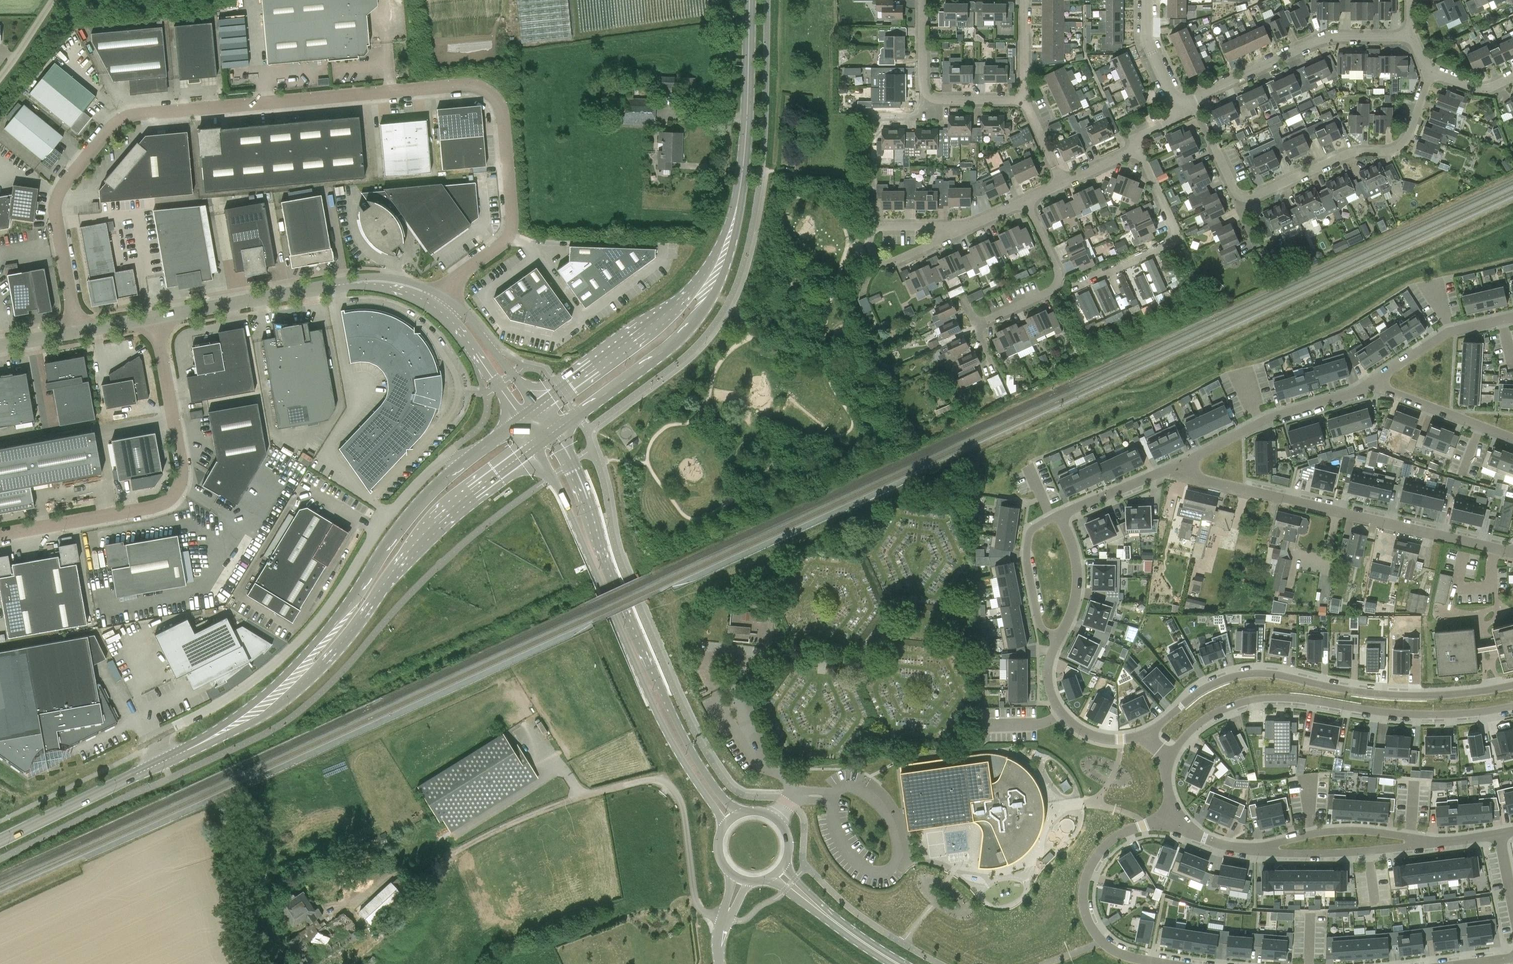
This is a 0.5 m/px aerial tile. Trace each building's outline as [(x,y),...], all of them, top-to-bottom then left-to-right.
[(267,64),(327,59),(327,61),(358,58),(358,56),(364,55),(367,51),(367,45),(369,45),(366,15),(378,5),(377,0),(262,0),(267,64)] [(521,43),(572,38),(568,0),(517,0),(521,43)] [(883,11),(883,19),(903,19),(903,6),(894,6),(894,0),(876,0),(876,11),(883,11)] [(1107,11),(1123,11),(1123,0),(1115,0),(1102,0),(1107,0),(1107,11)] [(1303,26),(1307,24),(1304,16),(1309,13),(1303,0),(1294,4),(1296,10),(1292,12),(1287,10),(1285,11),(1290,22),(1293,20),(1297,29),(1299,28),(1299,29),(1301,29),(1302,29),(1303,27),(1303,26)] [(1322,2),(1322,0),(1311,0),(1311,11),(1317,11),(1317,19),(1328,19),(1328,2),(1322,2)] [(1345,11),(1345,0),(1335,0),(1335,2),(1328,2),(1328,19),(1339,19),(1339,11),(1345,11)] [(1355,2),(1355,0),(1345,0),(1345,11),(1351,11),(1351,19),(1362,19),(1362,2),(1355,2)] [(1379,13),(1379,0),(1369,0),(1369,2),(1362,2),(1362,19),(1373,19),(1373,13),(1379,13)] [(1379,13),(1379,19),(1390,19),(1390,12),(1397,12),(1397,0),(1379,0),(1379,13)] [(1453,3),(1452,0),(1446,0),(1437,4),(1440,10),(1432,13),(1439,26),(1460,17),(1462,22),(1469,19),(1460,0),(1453,3)] [(1483,4),(1488,2),(1487,0),(1470,0),(1466,2),(1471,14),(1484,8),(1483,4)] [(945,3),(945,11),(939,11),(939,26),(950,27),(950,20),(956,20),(957,4),(945,3)] [(956,20),(957,20),(957,27),(974,27),(974,12),(968,12),(968,4),(957,4),(956,20)] [(983,27),(983,20),(995,20),(995,4),(984,4),(983,12),(977,12),(977,27),(983,27)] [(1002,27),(1006,27),(1012,27),(1012,12),(1006,12),(1006,4),(995,4),(995,20),(1002,20),(1002,27)] [(1043,5),(1043,16),(1064,16),(1064,10),(1070,10),(1070,5),(1043,5)] [(1196,5),(1186,5),(1168,5),(1168,17),(1186,17),(1186,10),(1196,10),(1196,5)] [(1284,10),(1274,14),(1265,19),(1270,30),(1273,28),(1277,38),(1288,34),(1284,26),(1290,23),(1290,22),(1285,11),(1284,11),(1284,10)] [(1123,21),(1123,11),(1107,11),(1101,11),(1100,21),(1101,21),(1123,21)] [(1043,16),(1043,27),(1070,27),(1076,27),(1076,22),(1064,22),(1064,16),(1043,16)] [(216,18),(219,67),(247,66),(244,17),(216,18)] [(1249,22),(1253,31),(1260,46),(1271,42),(1264,26),(1258,28),(1254,20),(1249,22)] [(1123,32),(1123,21),(1101,21),(1101,32),(1107,32),(1123,32)] [(217,77),(212,22),(162,27),(167,76),(166,77),(166,81),(188,79),(188,83),(200,82),(200,78),(217,77)] [(1195,24),(1187,28),(1186,28),(1171,35),(1175,45),(1191,38),(1189,33),(1198,28),(1195,24)] [(1239,27),(1243,35),(1250,51),(1260,46),(1253,31),(1248,33),(1244,24),(1239,27)] [(167,90),(166,81),(166,77),(167,76),(162,27),(91,33),(92,41),(113,81),(130,80),(131,90),(134,94),(167,90)] [(1043,27),(1043,37),(1064,38),(1064,32),(1070,32),(1070,27),(1043,27)] [(1229,31),(1232,40),(1240,56),(1250,51),(1243,35),(1237,38),(1233,29),(1229,31)] [(885,41),(885,47),(905,47),(905,36),(895,36),(896,30),(891,30),(879,30),(879,41),(885,41)] [(1207,31),(1191,38),(1175,45),(1180,56),(1196,49),(1193,43),(1208,37),(1209,35),(1207,31)] [(1107,32),(1107,36),(1102,36),(1102,50),(1118,50),(1118,48),(1123,48),(1123,32),(1107,32)] [(1218,36),(1222,45),(1229,61),(1240,56),(1232,40),(1227,43),(1223,34),(1218,36)] [(1498,45),(1506,61),(1512,57),(1512,51),(1506,35),(1502,37),(1504,42),(1498,45)] [(1043,37),(1043,48),(1070,48),(1070,43),(1064,43),(1064,38),(1043,37)] [(1498,45),(1493,47),(1489,38),(1484,40),(1496,65),(1506,61),(1498,45)] [(1483,47),(1477,50),(1484,66),(1494,62),(1496,65),(1484,40),(1480,42),(1483,47)] [(1454,55),(1461,52),(1456,41),(1449,44),(1454,55)] [(1205,45),(1196,49),(1180,56),(1185,66),(1201,59),(1198,53),(1207,49),(1205,45)] [(896,65),(896,59),(905,59),(905,47),(885,47),(883,47),(881,49),(881,53),(879,55),(879,56),(880,57),(879,57),(879,65),(896,65)] [(1464,50),(1467,55),(1474,71),(1484,66),(1477,50),(1471,53),(1469,47),(1464,50)] [(996,61),(996,66),(996,82),(1008,82),(1008,83),(1015,83),(1016,73),(1014,73),(1014,48),(1007,48),(1007,61),(996,61)] [(1070,53),(1070,48),(1043,48),(1043,59),(1064,59),(1064,53),(1070,53)] [(1112,59),(1117,69),(1131,62),(1127,52),(1112,59)] [(1323,57),(1324,59),(1314,64),(1321,79),(1327,77),(1329,81),(1339,76),(1338,73),(1334,66),(1335,65),(1330,54),(1323,57)] [(1350,73),(1350,70),(1356,70),(1356,54),(1338,54),(1338,73),(1350,73)] [(1356,70),(1363,70),(1363,73),(1373,73),(1373,57),(1367,57),(1367,54),(1356,54),(1356,70)] [(1209,55),(1201,59),(1185,66),(1189,77),(1205,70),(1203,64),(1212,60),(1209,55)] [(1398,79),(1398,76),(1408,77),(1408,55),(1401,55),(1401,56),(1390,56),(1390,72),(1390,79),(1398,79)] [(1379,56),(1379,57),(1373,57),(1373,73),(1373,76),(1383,76),(1383,72),(1390,72),(1390,56),(1379,56)] [(84,111),(96,97),(54,62),(29,93),(78,134),(92,117),(84,111)] [(962,66),(951,66),(951,62),(944,62),(944,82),(962,82),(962,66)] [(973,82),(973,74),(979,74),(979,62),(973,62),(973,66),(962,66),(962,82),(963,84),(968,84),(969,83),(969,82),(973,82)] [(996,66),(985,66),(985,62),(979,62),(979,74),(985,74),(985,82),(996,82),(996,66)] [(1136,72),(1131,62),(1117,69),(1121,78),(1136,72)] [(1109,64),(1099,69),(1100,69),(1102,75),(1104,74),(1112,71),(1109,64)] [(1316,82),(1321,79),(1314,64),(1306,68),(1305,66),(1298,69),(1308,90),(1318,86),(1316,82)] [(1045,75),(1049,85),(1074,74),(1072,69),(1066,72),(1064,66),(1045,75)] [(872,67),(872,87),(906,87),(906,74),(893,74),(893,67),(872,67)] [(1293,97),(1297,96),(1308,90),(1298,69),(1291,72),(1292,74),(1284,78),(1291,93),(1293,97)] [(1121,78),(1126,88),(1140,82),(1136,72),(1121,78)] [(1076,79),(1074,74),(1049,85),(1054,95),(1073,86),(1071,81),(1076,79)] [(675,77),(662,77),(661,88),(674,88),(675,77)] [(1285,96),(1291,93),(1284,78),(1274,82),(1277,91),(1272,93),(1277,104),(1287,100),(1285,96)] [(633,81),(621,81),(620,98),(612,98),(612,123),(654,125),(655,99),(632,98),(633,81)] [(1125,100),(1145,91),(1140,82),(1126,88),(1130,98),(1125,100)] [(1054,95),(1058,105),(1083,93),(1081,89),(1075,91),(1073,86),(1054,95)] [(1259,105),(1262,112),(1272,108),(1273,110),(1279,108),(1277,104),(1272,93),(1272,92),(1266,94),(1262,86),(1252,90),(1259,105)] [(893,107),(893,101),(906,101),(906,87),(872,87),(872,99),(872,101),(858,101),(858,107),(893,107)] [(1335,88),(1328,92),(1331,99),(1338,95),(1335,88)] [(1254,108),(1259,105),(1252,90),(1243,94),(1236,97),(1237,99),(1247,119),(1257,114),(1254,108)] [(1441,107),(1455,113),(1456,113),(1458,105),(1464,108),(1468,98),(1447,90),(1445,96),(1441,94),(1436,106),(1441,107)] [(1145,92),(1145,91),(1125,100),(1128,107),(1125,108),(1128,114),(1145,106),(1144,103),(1146,102),(1142,93),(1145,92)] [(1085,98),(1083,93),(1058,105),(1063,115),(1082,106),(1080,101),(1085,98)] [(1321,94),(1313,98),(1316,104),(1324,101),(1321,94)] [(1229,121),(1235,119),(1238,125),(1248,121),(1247,119),(1237,99),(1232,101),(1232,102),(1222,106),(1229,121)] [(1299,104),(1301,110),(1314,105),(1312,99),(1299,104)] [(1358,103),(1357,115),(1349,115),(1349,125),(1351,125),(1351,132),(1362,132),(1362,125),(1369,125),(1370,103),(1358,103)] [(62,154),(54,148),(63,137),(24,104),(4,128),(43,161),(42,163),(49,169),(62,154)] [(1226,128),(1224,124),(1229,121),(1222,106),(1212,111),(1207,113),(1216,133),(1226,128)] [(437,109),(440,140),(483,136),(482,121),(480,121),(480,112),(473,107),(465,108),(465,107),(437,109)] [(1288,126),(1293,124),(1295,128),(1305,125),(1299,107),(1284,112),(1288,126)] [(1381,107),(1381,115),(1374,115),(1374,132),(1385,132),(1385,126),(1393,126),(1393,107),(1381,107)] [(1456,118),(1454,117),(1455,113),(1441,107),(1439,113),(1433,111),(1429,121),(1433,123),(1448,128),(1454,130),(1455,129),(1456,118)] [(1108,108),(1103,111),(1093,115),(1096,122),(1104,140),(1114,136),(1114,134),(1119,132),(1108,108)] [(949,136),(960,136),(960,115),(949,115),(949,136)] [(960,136),(960,143),(961,143),(963,145),(968,145),(970,142),(977,142),(977,128),(971,128),(971,115),(960,115),(960,136)] [(982,128),(977,128),(977,142),(982,142),(982,136),(993,136),(993,115),(982,115),(982,128)] [(1011,123),(1004,123),(1004,115),(993,115),(993,136),(1004,136),(1004,132),(1011,132),(1011,123)] [(1342,137),(1338,128),(1343,126),(1338,115),(1333,117),(1332,116),(1323,121),(1323,122),(1331,141),(1342,137)] [(199,128),(197,129),(198,135),(200,156),(201,156),(204,192),(364,178),(359,116),(219,129),(219,128),(200,130),(199,128)] [(1096,122),(1091,124),(1088,118),(1078,122),(1086,139),(1091,136),(1095,145),(1104,140),(1096,122)] [(384,176),(430,172),(426,120),(417,120),(389,123),(380,124),(384,176)] [(1051,132),(1062,126),(1059,121),(1048,126),(1051,132)] [(1080,141),(1086,139),(1078,122),(1073,125),(1077,134),(1067,138),(1076,157),(1085,152),(1080,141)] [(1321,146),(1331,141),(1323,122),(1307,129),(1311,138),(1312,140),(1317,137),(1321,146)] [(1448,128),(1433,123),(1431,129),(1426,127),(1422,137),(1426,139),(1441,144),(1445,146),(1448,139),(1447,137),(1445,136),(1448,128)] [(1499,126),(1493,129),(1497,139),(1503,137),(1499,126)] [(1173,150),(1180,147),(1195,140),(1190,130),(1186,132),(1183,127),(1166,135),(1173,150)] [(1310,149),(1306,140),(1311,138),(1307,129),(1306,127),(1291,134),(1301,156),(1307,153),(1308,150),(1310,149)] [(883,156),(883,149),(894,149),(894,129),(883,129),(883,141),(877,141),(877,156),(883,156)] [(910,141),(905,141),(905,129),(894,129),(894,149),(905,149),(905,155),(911,156),(910,141)] [(916,141),(910,141),(911,156),(920,156),(922,149),(927,149),(927,129),(916,129),(916,141)] [(927,149),(938,149),(938,156),(944,156),(944,144),(944,141),(938,141),(938,129),(927,129),(927,149)] [(100,202),(193,193),(187,132),(145,136),(99,190),(100,202)] [(671,170),(672,161),(681,162),(682,133),(659,132),(659,142),(663,143),(662,151),(658,151),(657,169),(671,170)] [(1010,137),(1012,142),(1023,137),(1021,132),(1010,137)] [(1295,159),(1301,156),(1291,134),(1282,138),(1279,133),(1273,136),(1276,143),(1281,152),(1286,149),(1290,158),(1291,157),(1295,159)] [(486,166),(483,136),(440,140),(442,170),(486,166)] [(1026,143),(1023,137),(1012,142),(1015,148),(1026,143)] [(1066,161),(1076,157),(1067,138),(1057,143),(1066,161)] [(1437,154),(1441,144),(1426,139),(1424,144),(1419,142),(1415,153),(1431,159),(1433,153),(1437,154)] [(1181,165),(1193,160),(1194,159),(1192,154),(1199,150),(1195,140),(1180,147),(1183,153),(1175,157),(1180,166),(1181,165)] [(1269,152),(1263,154),(1270,169),(1272,169),(1273,171),(1279,168),(1278,166),(1280,165),(1276,156),(1281,154),(1281,152),(1276,143),(1267,147),(1269,152)] [(1024,154),(1027,159),(1021,162),(1029,178),(1039,173),(1032,158),(1033,157),(1030,151),(1024,154)] [(1268,170),(1270,169),(1263,154),(1258,156),(1256,152),(1245,157),(1250,168),(1256,165),(1260,174),(1262,173),(1263,176),(1269,173),(1268,170)] [(1160,182),(1168,178),(1159,157),(1151,161),(1160,182)] [(1021,162),(1011,166),(1008,160),(1003,162),(1005,165),(1010,178),(1016,176),(1019,182),(1029,178),(1021,162)] [(1189,173),(1192,179),(1207,172),(1202,162),(1195,165),(1193,160),(1181,165),(1186,174),(1189,173)] [(1380,162),(1370,167),(1381,192),(1382,191),(1386,193),(1390,191),(1391,187),(1392,186),(1392,185),(1400,181),(1392,164),(1383,168),(1380,162)] [(1009,190),(1005,180),(1010,178),(1005,165),(999,168),(1002,174),(993,179),(1000,194),(1009,190)] [(1363,180),(1358,182),(1363,193),(1365,198),(1370,196),(1371,197),(1381,192),(1370,167),(1359,172),(1363,180)] [(1188,181),(1191,187),(1195,196),(1207,191),(1208,190),(1206,185),(1212,182),(1207,172),(1192,179),(1188,181)] [(1356,179),(1351,181),(1347,173),(1336,178),(1348,203),(1359,198),(1358,195),(1363,193),(1358,182),(1356,179)] [(1111,200),(1113,194),(1114,191),(1123,195),(1129,178),(1119,174),(1118,178),(1112,176),(1110,181),(1105,179),(1101,189),(1107,201),(1111,200)] [(1123,195),(1133,198),(1132,201),(1138,203),(1144,188),(1138,186),(1139,182),(1129,178),(1123,195)] [(1342,217),(1339,210),(1348,203),(1336,178),(1326,183),(1328,189),(1323,191),(1324,193),(1332,210),(1333,210),(1337,220),(1342,217)] [(905,209),(905,198),(911,198),(911,179),(904,179),(904,182),(900,182),(899,182),(899,191),(894,191),(894,209),(905,209)] [(926,212),(926,209),(927,209),(927,191),(922,191),(922,182),(916,182),(916,179),(911,179),(911,198),(916,198),(916,209),(918,209),(918,212),(926,212)] [(927,191),(927,209),(928,209),(928,210),(934,210),(934,209),(938,209),(938,198),(944,198),(944,181),(944,179),(936,179),(936,184),(933,184),(933,191),(927,191)] [(993,179),(983,183),(981,179),(977,181),(977,195),(983,195),(983,191),(986,190),(990,199),(1000,194),(993,179)] [(960,188),(955,188),(955,180),(949,180),(949,181),(944,181),(944,198),(949,198),(949,206),(960,206),(960,188)] [(1405,180),(1403,188),(1414,191),(1416,183),(1405,180)] [(971,188),(960,188),(960,206),(971,206),(971,195),(977,195),(977,181),(971,181),(971,188)] [(393,255),(396,256),(402,251),(402,249),(402,247),(403,244),(403,242),(403,239),(402,237),(402,236),(402,233),(401,232),(401,230),(400,227),(399,225),(398,224),(397,222),(397,221),(395,218),(401,213),(424,246),(430,254),(471,225),(470,223),(478,217),(475,182),(442,185),(441,183),(383,189),(384,191),(361,193),(370,206),(363,211),(359,205),(358,207),(358,210),(358,212),(358,214),(358,217),(359,219),(359,222),(360,224),(360,226),(361,229),(362,231),(363,233),(364,235),(366,237),(367,239),(369,241),(370,243),(372,244),(374,246),(376,248),(378,249),(380,250),(382,251),(384,252),(386,253),(389,254),(391,255),(393,255)] [(894,191),(888,191),(888,184),(877,184),(877,198),(883,198),(883,209),(894,209),(894,191)] [(9,228),(11,218),(34,221),(38,188),(13,185),(12,194),(0,196),(0,230),(9,228)] [(1092,186),(1083,190),(1090,206),(1099,202),(1100,204),(1106,201),(1100,188),(1094,190),(1092,186)] [(313,188),(290,191),(290,197),(313,194),(313,188)] [(1305,193),(1314,211),(1318,219),(1319,219),(1322,220),(1326,218),(1327,215),(1329,214),(1328,212),(1332,210),(1324,193),(1323,191),(1318,194),(1315,188),(1305,193)] [(1093,212),(1090,206),(1083,190),(1073,195),(1075,199),(1070,201),(1076,215),(1082,213),(1084,216),(1093,212)] [(1193,208),(1200,205),(1204,203),(1206,209),(1221,203),(1217,193),(1209,196),(1207,191),(1195,196),(1189,199),(1193,208)] [(1298,206),(1293,208),(1300,224),(1310,219),(1308,214),(1314,211),(1305,193),(1294,198),(1298,206)] [(291,268),(334,261),(331,248),(330,248),(321,195),(281,202),(290,255),(289,255),(291,268)] [(1070,218),(1076,215),(1070,201),(1065,204),(1063,199),(1053,204),(1060,220),(1069,216),(1070,218)] [(266,267),(275,265),(264,202),(224,209),(235,272),(244,270),(245,276),(267,272),(266,267)] [(1282,226),(1285,232),(1295,227),(1295,226),(1300,224),(1293,208),(1288,211),(1284,202),(1273,207),(1282,226)] [(1203,226),(1204,229),(1221,221),(1218,216),(1226,213),(1221,203),(1206,209),(1209,216),(1205,217),(1208,224),(1203,226)] [(1051,224),(1060,220),(1053,204),(1043,208),(1045,212),(1040,215),(1046,229),(1052,226),(1051,224)] [(1109,212),(1115,215),(1118,207),(1112,205),(1109,212)] [(1127,220),(1131,229),(1152,220),(1148,210),(1143,212),(1141,207),(1121,216),(1124,222),(1127,220)] [(1273,234),(1272,231),(1282,226),(1273,207),(1263,212),(1264,215),(1259,218),(1268,237),(1273,234)] [(208,216),(202,215),(153,210),(167,288),(179,285),(179,288),(201,284),(201,282),(213,279),(212,272),(217,271),(208,216)] [(1105,222),(1110,232),(1119,229),(1115,219),(1105,222)] [(1135,246),(1141,243),(1155,237),(1152,231),(1156,229),(1152,220),(1131,229),(1135,238),(1132,240),(1135,246)] [(1206,232),(1211,229),(1214,236),(1218,234),(1221,240),(1235,233),(1231,223),(1223,227),(1221,221),(1204,229),(1206,232)] [(103,298),(104,297),(105,301),(138,295),(133,269),(115,272),(106,222),(80,227),(92,292),(95,291),(95,292),(96,293),(96,294),(97,294),(97,295),(98,296),(99,296),(100,297),(101,297),(102,297),(103,298)] [(1367,223),(1360,226),(1363,236),(1370,234),(1367,223)] [(1018,225),(1009,230),(1016,246),(1025,242),(1026,244),(1032,241),(1026,227),(1020,230),(1018,225)] [(1191,234),(1191,235),(1199,231),(1196,225),(1188,228),(1189,229),(1186,231),(1188,235),(1191,234)] [(1066,247),(1070,257),(1092,247),(1088,237),(1098,233),(1096,228),(1081,234),(1068,240),(1070,245),(1066,247)] [(1346,233),(1350,245),(1364,240),(1359,228),(1346,233)] [(1016,246),(1009,230),(999,234),(1001,238),(996,241),(1002,255),(1008,252),(1009,256),(1019,251),(1016,246)] [(1218,249),(1226,265),(1241,258),(1235,245),(1240,243),(1235,233),(1221,240),(1223,246),(1218,249)] [(1336,252),(1350,246),(1346,238),(1332,245),(1336,252)] [(996,258),(1002,255),(996,241),(991,243),(989,239),(979,243),(987,259),(995,255),(996,258)] [(1115,244),(1119,253),(1129,249),(1125,239),(1115,244)] [(989,264),(987,259),(979,243),(969,248),(971,252),(966,254),(973,268),(976,274),(981,272),(980,268),(989,264)] [(568,246),(568,261),(556,269),(584,307),(654,256),(654,249),(568,246)] [(1095,264),(1093,258),(1096,256),(1092,247),(1070,257),(1075,267),(1079,265),(1081,270),(1095,264)] [(967,271),(973,268),(966,254),(961,257),(958,251),(949,255),(958,276),(958,275),(967,271)] [(949,280),(958,276),(949,255),(939,260),(941,264),(936,266),(942,280),(948,278),(949,280)] [(1156,259),(1146,264),(1159,292),(1169,288),(1156,259)] [(936,283),(942,280),(936,266),(931,269),(929,264),(919,269),(926,285),(935,281),(936,283)] [(536,267),(494,298),(510,319),(553,330),(572,317),(536,267)] [(37,313),(52,311),(44,268),(7,275),(14,316),(29,313),(37,312),(37,313)] [(930,293),(926,285),(919,269),(909,273),(911,278),(906,280),(912,294),(924,289),(926,295),(930,293)] [(1137,271),(1130,274),(1139,297),(1147,294),(1137,271)] [(1125,276),(1118,279),(1129,302),(1136,299),(1125,276)] [(1162,293),(1164,299),(1174,294),(1183,290),(1179,280),(1170,284),(1172,288),(1162,293)] [(964,285),(949,290),(951,296),(966,291),(964,285)] [(1104,287),(1095,291),(1106,315),(1114,311),(1104,287)] [(1503,287),(1493,289),(1497,306),(1507,304),(1503,287)] [(983,289),(969,294),(971,301),(985,297),(983,289)] [(1493,289),(1483,291),(1487,309),(1497,306),(1493,289)] [(1483,291),(1473,294),(1477,311),(1487,309),(1483,291)] [(869,298),(872,304),(882,299),(880,293),(869,298)] [(1477,311),(1473,294),(1463,296),(1467,314),(1477,311)] [(859,301),(865,313),(872,309),(867,297),(859,301)] [(1086,298),(1078,301),(1087,322),(1095,318),(1086,298)] [(1403,314),(1407,320),(1417,335),(1426,329),(1416,315),(1421,311),(1413,299),(1408,302),(1412,308),(1403,314)] [(937,328),(940,327),(950,322),(948,317),(957,312),(952,300),(935,308),(941,319),(934,322),(937,328)] [(1122,311),(1124,317),(1141,309),(1139,304),(1122,311)] [(1382,317),(1388,312),(1384,306),(1378,310),(1382,317)] [(348,312),(344,312),(344,310),(341,310),(350,363),(351,363),(351,362),(360,361),(369,362),(377,365),(383,371),(387,379),(388,388),(386,397),(381,404),(339,448),(370,493),(372,491),(371,489),(419,438),(422,435),(424,432),(426,430),(427,427),(429,424),(430,422),(432,419),(433,417),(433,415),(435,412),(437,413),(439,409),(439,406),(440,404),(440,403),(441,400),(441,398),(441,395),(442,392),(442,391),(442,389),(442,386),(442,383),(442,382),(441,379),(441,376),(441,373),(440,370),(437,370),(437,368),(436,365),(435,363),(434,361),(434,358),(433,356),(432,354),(430,351),(429,349),(428,347),(427,345),(425,343),(424,341),(422,339),(421,337),(419,335),(416,332),(414,330),(410,327),(408,325),(404,322),(402,321),(397,319),(393,316),(390,315),(385,314),(382,313),(378,312),(375,311),(372,311),(366,310),(363,310),(360,310),(356,310),(353,311),(348,312)] [(1063,331),(1060,325),(1053,311),(1048,314),(1046,310),(1036,314),(1046,335),(1055,330),(1057,334),(1063,331)] [(1107,325),(1124,317),(1122,311),(1105,319),(1107,325)] [(1036,339),(1046,335),(1036,314),(1027,318),(1029,323),(1023,325),(1033,345),(1038,343),(1036,339)] [(1372,322),(1369,317),(1360,322),(1364,328),(1372,322)] [(938,339),(939,341),(941,346),(954,340),(952,335),(961,331),(956,319),(950,322),(940,327),(943,333),(941,334),(939,335),(939,337),(938,339)] [(1089,333),(1107,325),(1105,319),(1096,323),(1095,321),(1085,326),(1089,333)] [(1408,341),(1417,335),(1407,320),(1399,326),(1397,323),(1408,341)] [(309,331),(307,322),(305,322),(300,323),(295,324),(290,324),(286,324),(283,324),(280,323),(275,323),(271,322),(271,323),(272,323),(275,337),(262,339),(278,429),(328,420),(335,408),(321,329),(309,331)] [(1018,352),(1033,345),(1023,325),(1018,328),(1016,323),(1007,328),(1018,352)] [(1388,329),(1398,344),(1406,338),(1408,341),(1397,323),(1388,329)] [(255,391),(244,327),(218,332),(220,342),(192,347),(197,375),(187,377),(191,402),(255,391)] [(993,339),(1000,353),(1003,359),(1018,352),(1007,328),(997,332),(999,336),(993,339)] [(1398,344),(1388,329),(1380,335),(1391,352),(1390,349),(1398,344)] [(1372,343),(1382,358),(1391,352),(1380,335),(1378,333),(1370,338),(1373,343),(1372,343)] [(944,366),(949,363),(959,359),(962,357),(959,352),(969,347),(964,336),(954,340),(941,346),(940,349),(942,352),(944,353),(939,355),(944,366)] [(1463,352),(1483,353),(1483,343),(1463,342),(1463,352)] [(1382,358),(1372,343),(1365,348),(1362,344),(1361,344),(1373,363),(1382,358)] [(1354,367),(1361,362),(1365,369),(1373,363),(1361,344),(1348,353),(1354,367)] [(975,351),(962,357),(959,359),(964,370),(958,373),(960,378),(973,372),(971,367),(981,363),(975,351)] [(1462,362),(1482,363),(1483,353),(1463,352),(1462,362)] [(1344,353),(1333,356),(1339,378),(1350,375),(1344,353)] [(60,425),(95,419),(88,381),(82,382),(82,377),(88,376),(84,356),(44,363),(48,382),(46,382),(47,389),(53,388),(60,425)] [(148,398),(142,360),(139,356),(109,374),(109,375),(110,375),(111,383),(101,385),(106,409),(137,403),(137,400),(148,398)] [(1333,356),(1323,359),(1329,381),(1339,378),(1333,356)] [(1324,364),(1314,367),(1320,388),(1319,384),(1329,381),(1323,359),(1322,359),(1324,364)] [(1462,373),(1482,374),(1482,363),(1462,362),(1462,373)] [(1310,391),(1320,388),(1314,367),(1313,367),(1314,370),(1310,372),(1308,366),(1303,367),(1305,373),(1310,391)] [(27,422),(34,421),(26,373),(13,375),(12,373),(1,375),(1,377),(0,377),(0,427),(11,425),(12,429),(28,427),(27,422)] [(1305,373),(1295,376),(1300,394),(1310,391),(1305,373)] [(1461,383),(1481,384),(1482,374),(1462,373),(1461,383)] [(999,374),(988,379),(992,388),(1003,383),(999,374)] [(1290,397),(1283,374),(1273,377),(1279,400),(1290,397)] [(1284,374),(1283,374),(1290,397),(1300,394),(1295,376),(1285,379),(1284,374)] [(1461,383),(1460,394),(1480,395),(1481,384),(1461,383)] [(1512,391),(1512,389),(1502,388),(1501,406),(1512,407),(1512,391)] [(1480,395),(1460,394),(1460,404),(1480,405),(1480,395)] [(1222,400),(1212,405),(1222,426),(1232,421),(1222,400)] [(208,411),(216,455),(217,461),(216,460),(202,485),(219,495),(220,494),(237,504),(266,454),(258,403),(208,411)] [(1213,430),(1222,426),(1212,405),(1214,410),(1205,414),(1213,430)] [(1368,408),(1358,411),(1363,428),(1373,425),(1368,408)] [(191,419),(203,417),(202,410),(190,412),(191,419)] [(1353,431),(1363,428),(1358,411),(1348,414),(1353,431)] [(1401,432),(1408,415),(1396,411),(1390,428),(1401,432)] [(1194,413),(1193,414),(1203,435),(1213,430),(1205,414),(1196,418),(1194,413)] [(1193,439),(1203,435),(1193,414),(1183,418),(1193,439)] [(1348,414),(1337,417),(1344,439),(1345,438),(1343,434),(1353,431),(1348,414)] [(1419,419),(1408,415),(1401,432),(1413,436),(1419,419)] [(1344,439),(1337,417),(1328,420),(1334,441),(1344,439)] [(1319,422),(1309,425),(1315,444),(1325,442),(1319,422)] [(1426,436),(1420,434),(1417,440),(1415,446),(1422,448),(1423,446),(1434,450),(1442,427),(1431,423),(1426,436)] [(1175,424),(1165,429),(1175,450),(1185,445),(1175,424)] [(1304,447),(1315,444),(1309,425),(1299,428),(1304,447)] [(1454,432),(1442,427),(1434,450),(1433,452),(1451,459),(1455,447),(1449,445),(1454,432)] [(1304,447),(1299,428),(1288,431),(1294,450),(1304,447)] [(1384,428),(1379,439),(1385,442),(1390,430),(1384,428)] [(1155,433),(1165,454),(1175,450),(1165,429),(1155,433)] [(102,473),(94,431),(0,448),(0,513),(34,507),(30,486),(102,473)] [(154,485),(162,473),(162,471),(155,432),(112,440),(119,480),(131,478),(133,489),(154,485)] [(1165,454),(1155,433),(1145,438),(1155,459),(1165,454)] [(1411,438),(1407,450),(1413,452),(1417,440),(1411,438)] [(1376,439),(1366,442),(1368,447),(1372,446),(1376,447),(1376,439)] [(1256,452),(1276,451),(1276,440),(1255,441),(1256,452)] [(1126,452),(1134,468),(1144,463),(1136,444),(1125,449),(1126,452)] [(1481,466),(1496,471),(1504,450),(1494,447),(1492,453),(1487,451),(1481,466)] [(1332,450),(1326,452),(1326,455),(1328,460),(1334,458),(1332,450)] [(1506,475),(1512,456),(1512,454),(1504,450),(1496,471),(1506,475)] [(1256,452),(1256,462),(1276,462),(1276,451),(1256,452)] [(1117,456),(1125,472),(1134,468),(1126,452),(1117,456)] [(1108,460),(1116,477),(1125,472),(1117,456),(1108,460)] [(1403,461),(1389,456),(1387,464),(1402,468),(1403,461)] [(1106,481),(1107,481),(1099,464),(1097,459),(1088,464),(1096,483),(1105,479),(1106,481)] [(1101,463),(1099,464),(1107,481),(1116,477),(1108,460),(1101,463)] [(1086,487),(1096,483),(1088,464),(1087,462),(1076,466),(1078,471),(1086,487)] [(1277,473),(1276,462),(1256,462),(1256,473),(1277,473)] [(1405,462),(1402,475),(1410,476),(1413,463),(1405,462)] [(1303,467),(1301,478),(1309,480),(1310,476),(1314,477),(1312,485),(1333,490),(1336,474),(1316,469),(1317,466),(1312,465),(1303,467)] [(1067,496),(1078,491),(1070,474),(1068,470),(1057,475),(1067,496)] [(1078,491),(1086,487),(1078,471),(1070,474),(1078,491)] [(1369,497),(1374,477),(1374,474),(1364,471),(1363,475),(1358,494),(1369,497)] [(1358,494),(1363,475),(1352,472),(1348,492),(1358,494)] [(1290,479),(1274,475),(1272,481),(1288,485),(1290,479)] [(1385,475),(1384,479),(1379,499),(1389,501),(1395,477),(1385,475)] [(1374,477),(1369,497),(1379,499),(1384,479),(1374,477)] [(1411,503),(1416,484),(1405,481),(1400,501),(1411,503)] [(1416,484),(1411,503),(1421,506),(1426,486),(1416,484)] [(1426,486),(1421,506),(1432,508),(1436,488),(1426,486)] [(1436,488),(1432,508),(1442,510),(1446,491),(1436,488)] [(1194,491),(1194,492),(1188,490),(1183,509),(1179,508),(1178,515),(1201,521),(1201,519),(1203,511),(1207,494),(1194,491)] [(1218,511),(1215,510),(1218,497),(1207,494),(1203,511),(1201,519),(1206,520),(1206,519),(1212,521),(1215,522),(1215,525),(1222,527),(1222,528),(1230,530),(1235,513),(1218,509),(1218,511)] [(1450,518),(1461,521),(1466,501),(1455,499),(1450,518)] [(1493,529),(1508,532),(1512,510),(1512,502),(1504,500),(1501,517),(1496,516),(1493,529)] [(1476,504),(1466,501),(1461,521),(1472,523),(1476,504)] [(1126,521),(1120,524),(1125,536),(1129,534),(1129,533),(1139,533),(1138,504),(1129,504),(1129,506),(1125,506),(1126,521)] [(1138,504),(1139,533),(1157,532),(1159,519),(1152,519),(1152,505),(1148,505),(1147,504),(1138,504)] [(1476,504),(1472,523),(1482,526),(1486,506),(1476,504)] [(1000,516),(1018,518),(1020,508),(1001,505),(1000,516)] [(328,566),(348,532),(307,507),(299,509),(247,595),(292,622),(300,610),(299,609),(326,565),(328,566)] [(1280,537),(1282,529),(1285,530),(1286,530),(1289,514),(1277,511),(1273,527),(1274,527),(1270,543),(1277,545),(1279,537),(1280,537)] [(1096,517),(1106,540),(1107,543),(1125,536),(1120,524),(1115,526),(1109,513),(1105,514),(1105,513),(1096,517)] [(1306,519),(1301,517),(1289,514),(1286,530),(1285,530),(1281,550),(1286,551),(1289,540),(1295,541),(1298,532),(1303,533),(1306,532),(1308,521),(1306,519)] [(1018,518),(1000,516),(998,526),(1017,529),(1018,518)] [(1094,545),(1106,540),(1096,517),(1088,520),(1089,521),(1085,523),(1090,536),(1086,538),(1089,546),(1094,544),(1094,545)] [(1201,521),(1198,531),(1192,556),(1203,559),(1212,521),(1201,519),(1201,521)] [(1182,522),(1179,537),(1190,539),(1194,525),(1182,522)] [(997,537),(1015,540),(1017,529),(998,526),(997,536),(997,537)] [(1345,560),(1346,552),(1362,556),(1367,536),(1351,532),(1350,539),(1343,537),(1338,558),(1345,560)] [(116,596),(186,585),(177,535),(108,547),(116,596)] [(1002,549),(1014,550),(1015,540),(997,537),(997,536),(992,535),(989,557),(1002,556),(1002,549)] [(1397,540),(1393,556),(1390,566),(1372,562),(1369,577),(1387,582),(1389,573),(1400,576),(1405,558),(1406,559),(1410,543),(1397,540)] [(58,556),(35,560),(48,631),(87,624),(76,564),(75,564),(74,561),(79,560),(79,559),(79,560),(76,544),(76,543),(59,546),(59,547),(60,547),(62,557),(59,558),(58,556)] [(1410,543),(1406,559),(1409,560),(1408,565),(1415,567),(1415,569),(1421,571),(1423,563),(1417,561),(1420,545),(1410,543)] [(1131,558),(1132,547),(1118,546),(1117,558),(1131,558)] [(1279,558),(1281,549),(1274,547),(1272,556),(1271,563),(1273,564),(1272,569),(1276,569),(1277,565),(1278,565),(1279,558)] [(976,549),(976,557),(985,557),(985,549),(976,549)] [(1145,559),(1153,559),(1154,551),(1142,551),(1142,559),(1145,559)] [(48,631),(35,560),(12,564),(12,566),(10,567),(8,556),(0,557),(0,590),(8,638),(48,631)] [(1273,587),(1285,589),(1292,559),(1281,557),(1273,587)] [(1091,577),(1120,577),(1120,559),(1107,558),(1107,564),(1093,564),(1093,568),(1091,568),(1091,577)] [(1145,559),(1145,571),(1152,571),(1153,559),(1145,559)] [(998,576),(1016,572),(1014,562),(1003,564),(991,566),(993,577),(998,576)] [(1412,580),(1415,569),(1415,567),(1408,565),(1405,578),(1412,580)] [(998,576),(1000,586),(1018,582),(1016,572),(998,576)] [(1434,601),(1446,604),(1452,576),(1440,573),(1434,601)] [(1204,577),(1196,575),(1192,590),(1200,592),(1204,577)] [(1106,597),(1119,599),(1120,577),(1091,577),(1091,586),(1092,586),(1092,590),(1107,590),(1106,597)] [(1212,594),(1215,581),(1208,580),(1205,592),(1212,594)] [(1002,596),(1020,592),(1018,582),(1000,586),(1002,596)] [(1281,589),(1278,600),(1292,603),(1294,592),(1281,589)] [(1004,607),(1019,604),(1022,603),(1020,592),(1002,596),(997,597),(999,607),(1002,607),(1004,606),(1004,607)] [(1407,609),(1425,613),(1428,596),(1410,592),(1407,609)] [(1086,611),(1109,619),(1112,620),(1119,599),(1106,597),(1105,603),(1091,599),(1089,603),(1088,603),(1086,611)] [(1206,601),(1187,597),(1185,606),(1204,610),(1206,601)] [(1332,598),(1330,612),(1339,613),(1341,599),(1332,598)] [(1365,611),(1376,612),(1377,600),(1366,599),(1365,611)] [(1273,601),(1271,613),(1284,614),(1286,604),(1273,601)] [(1004,617),(1021,614),(1019,604),(1004,607),(1004,606),(1002,607),(1004,617)] [(750,612),(743,611),(742,619),(766,621),(766,614),(750,612)] [(1109,619),(1086,611),(1083,620),(1084,620),(1083,624),(1096,628),(1095,634),(1108,639),(1113,626),(1107,624),(1109,619)] [(1006,627),(1023,623),(1021,614),(1004,617),(1006,627)] [(1224,614),(1214,614),(1215,623),(1218,623),(1222,632),(1227,630),(1224,614)] [(1265,614),(1254,614),(1254,623),(1265,623),(1265,620),(1265,614)] [(1281,614),(1265,614),(1265,620),(1280,622),(1281,614)] [(1359,616),(1351,616),(1350,628),(1359,628),(1359,616)] [(187,618),(154,635),(173,671),(176,678),(185,674),(188,680),(190,680),(194,688),(211,679),(215,687),(224,683),(223,681),(265,649),(267,650),(272,645),(242,627),(234,631),(227,617),(194,633),(187,618)] [(1023,623),(1006,627),(1001,628),(1003,638),(1025,634),(1023,623)] [(1499,656),(1502,666),(1503,666),(1503,668),(1512,666),(1512,669),(1512,623),(1502,626),(1502,627),(1501,627),(1502,630),(1494,632),(1494,635),(1496,645),(1497,645),(1497,644),(1503,643),(1504,646),(1498,647),(1499,653),(1506,651),(1506,654),(1500,656),(1499,656)] [(1130,625),(1125,639),(1133,641),(1139,628),(1130,625)] [(1243,631),(1240,631),(1240,639),(1242,639),(1242,651),(1245,652),(1245,654),(1253,654),(1253,652),(1256,652),(1256,641),(1262,641),(1262,627),(1256,627),(1255,631),(1243,630),(1243,631)] [(1474,628),(1434,632),(1435,642),(1435,646),(1438,676),(1455,674),(1466,673),(1478,672),(1477,656),(1476,656),(1469,656),(1468,645),(1475,644),(1474,628)] [(1231,649),(1227,632),(1212,637),(1213,640),(1206,642),(1207,646),(1199,648),(1201,655),(1199,655),(1202,663),(1204,663),(1204,664),(1214,661),(1213,659),(1226,655),(1225,651),(1231,649)] [(1277,653),(1288,655),(1290,646),(1296,647),(1296,633),(1291,632),(1290,639),(1280,637),(1280,640),(1272,638),(1270,652),(1271,652),(1270,654),(1277,655),(1277,653)] [(1321,647),(1328,647),(1328,632),(1321,632),(1321,634),(1308,634),(1308,644),(1307,644),(1307,652),(1308,652),(1308,660),(1321,660),(1321,647)] [(1105,647),(1108,639),(1095,634),(1092,639),(1079,633),(1077,637),(1076,636),(1072,644),(1098,656),(1103,647),(1105,647)] [(25,774),(47,763),(46,759),(62,757),(61,751),(120,723),(101,685),(97,687),(93,665),(107,658),(95,634),(0,651),(0,757),(25,774)] [(1025,634),(1003,638),(1004,649),(1027,644),(1025,634)] [(1349,665),(1351,665),(1351,649),(1358,649),(1358,634),(1351,634),(1351,640),(1338,639),(1338,647),(1337,647),(1336,657),(1338,657),(1338,665),(1340,665),(1340,667),(1349,667),(1349,665)] [(1394,648),(1393,673),(1409,673),(1409,653),(1418,653),(1418,637),(1404,637),(1404,649),(1394,648)] [(1181,648),(1169,655),(1173,663),(1171,664),(1175,671),(1177,670),(1180,676),(1188,672),(1187,670),(1192,667),(1189,661),(1195,657),(1186,640),(1179,644),(1181,648)] [(1366,648),(1366,672),(1379,672),(1379,669),(1379,667),(1385,667),(1385,641),(1378,641),(1378,648),(1366,648)] [(1078,668),(1089,673),(1098,656),(1072,644),(1068,652),(1069,653),(1067,656),(1080,663),(1078,668)] [(1009,669),(1028,669),(1028,658),(1018,658),(1018,652),(1002,654),(1003,658),(1009,658),(1009,669)] [(1101,669),(1105,662),(1099,658),(1095,665),(1101,669)] [(1124,665),(1130,672),(1138,665),(1132,659),(1124,665)] [(1068,677),(1063,679),(1070,699),(1083,694),(1075,673),(1078,671),(1079,670),(1068,665),(1065,671),(1068,677)] [(1144,679),(1155,692),(1158,689),(1164,696),(1174,686),(1168,680),(1170,678),(1164,672),(1163,674),(1157,667),(1144,679)] [(1009,679),(1028,679),(1028,669),(1009,669),(1009,679)] [(1028,679),(1009,679),(1009,689),(1009,690),(1028,690),(1028,679)] [(1028,688),(1028,700),(1037,700),(1037,688),(1028,688)] [(1129,702),(1128,700),(1120,704),(1123,712),(1126,711),(1129,719),(1150,710),(1147,705),(1155,701),(1143,688),(1136,692),(1138,698),(1129,702)] [(1009,690),(1009,689),(1007,689),(1007,701),(1028,701),(1028,690),(1009,690)] [(1090,708),(1087,715),(1101,723),(1112,702),(1098,694),(1094,701),(1092,699),(1088,707),(1090,708)] [(1265,747),(1265,759),(1276,759),(1276,757),(1289,757),(1289,765),(1297,765),(1297,744),(1291,744),(1291,732),(1297,732),(1297,722),(1290,722),(1290,720),(1285,720),(1280,720),(1265,720),(1265,739),(1274,739),(1274,747),(1265,747)] [(1305,735),(1302,749),(1310,750),(1310,747),(1322,749),(1327,725),(1324,724),(1325,723),(1316,721),(1316,723),(1314,722),(1311,736),(1305,735)] [(1327,725),(1322,749),(1334,751),(1334,755),(1341,756),(1343,742),(1337,741),(1339,727),(1337,726),(1337,725),(1329,723),(1329,725),(1327,725)] [(1246,725),(1246,734),(1262,734),(1262,726),(1246,725)] [(1497,732),(1500,744),(1494,745),(1497,760),(1503,758),(1504,760),(1512,758),(1511,749),(1512,749),(1512,728),(1497,732)] [(1354,730),(1351,751),(1365,753),(1364,758),(1371,759),(1373,746),(1366,745),(1368,732),(1365,732),(1366,730),(1357,729),(1357,731),(1354,730)] [(1248,748),(1240,733),(1234,736),(1231,730),(1227,732),(1227,731),(1223,733),(1223,734),(1219,736),(1220,738),(1219,739),(1224,750),(1226,749),(1230,757),(1248,748)] [(443,819),(449,829),(536,776),(516,744),(511,748),(502,733),(494,738),(418,786),(440,821),(443,819)] [(1481,733),(1468,735),(1471,756),(1484,754),(1485,759),(1491,758),(1489,745),(1483,746),(1481,733)] [(1386,735),(1384,757),(1397,758),(1399,735),(1393,734),(1393,735),(1386,735)] [(1399,735),(1397,758),(1409,758),(1409,763),(1416,764),(1417,750),(1410,750),(1411,736),(1404,736),(1404,735),(1399,735)] [(1450,736),(1426,737),(1426,753),(1449,752),(1450,760),(1457,759),(1456,746),(1450,746),(1450,736)] [(1205,743),(1201,752),(1212,757),(1214,753),(1205,743)] [(984,828),(984,830),(979,868),(989,868),(999,867),(1008,864),(1017,860),(1025,854),(1031,847),(1037,839),(1041,830),(1044,821),(1045,811),(1044,802),(1042,792),(1038,783),(1032,775),(1026,768),(1018,762),(1009,758),(1000,755),(990,753),(981,753),(900,765),(906,808),(909,829),(983,819),(984,828)] [(1198,754),(1186,780),(1202,787),(1214,762),(1198,754)] [(1412,769),(1411,777),(1433,777),(1433,770),(1412,769)] [(1369,776),(1368,787),(1376,787),(1376,777),(1369,776)] [(1248,789),(1249,781),(1235,780),(1232,788),(1248,789)] [(1497,790),(1500,802),(1506,801),(1509,813),(1512,812),(1512,786),(1497,790)] [(1218,821),(1228,797),(1210,790),(1205,802),(1211,805),(1206,816),(1209,817),(1208,818),(1216,822),(1216,820),(1218,821)] [(1329,793),(1328,808),(1333,808),(1333,816),(1344,817),(1345,799),(1346,794),(1334,794),(1329,793)] [(1228,797),(1218,821),(1220,821),(1219,823),(1227,826),(1228,825),(1230,826),(1235,814),(1240,817),(1245,805),(1228,797)] [(1268,801),(1268,803),(1273,825),(1285,822),(1283,810),(1289,809),(1286,797),(1268,801)] [(1377,802),(1376,819),(1387,820),(1388,811),(1394,811),(1395,798),(1378,797),(1377,802)] [(1479,798),(1479,803),(1481,821),(1492,820),(1492,810),(1499,810),(1496,797),(1479,798)] [(1356,800),(1345,799),(1344,817),(1355,818),(1356,800)] [(1355,818),(1365,819),(1367,801),(1356,800),(1355,818)] [(1367,801),(1365,819),(1376,819),(1377,802),(1367,801)] [(1449,823),(1448,806),(1447,801),(1436,802),(1438,824),(1449,823)] [(1271,826),(1273,825),(1268,803),(1256,806),(1256,803),(1249,805),(1252,817),(1258,816),(1261,828),(1263,827),(1263,829),(1272,827),(1271,826)] [(1470,822),(1481,821),(1479,803),(1469,804),(1470,822)] [(1470,822),(1469,804),(1458,805),(1460,823),(1470,822)] [(1460,823),(1458,805),(1448,806),(1449,823),(1460,823)] [(1164,845),(1154,871),(1167,876),(1176,852),(1172,850),(1173,848),(1164,845)] [(1181,862),(1176,860),(1171,871),(1189,878),(1197,856),(1185,852),(1181,862)] [(1127,854),(1119,859),(1134,882),(1146,874),(1132,853),(1128,855),(1127,854)] [(1197,856),(1189,878),(1206,885),(1210,873),(1205,871),(1209,861),(1197,856)] [(1477,856),(1466,857),(1468,876),(1479,874),(1479,872),(1478,865),(1477,856)] [(1465,857),(1456,858),(1458,877),(1467,876),(1468,876),(1466,857),(1465,857)] [(1459,879),(1458,877),(1456,858),(1446,860),(1448,878),(1447,878),(1447,880),(1459,879)] [(1446,860),(1435,861),(1438,879),(1447,878),(1448,878),(1446,860)] [(1435,861),(1425,862),(1427,880),(1438,879),(1435,861)] [(1417,882),(1427,880),(1425,862),(1415,863),(1417,882)] [(1408,883),(1417,882),(1415,863),(1405,864),(1407,883),(1408,883)] [(1231,885),(1234,866),(1222,864),(1220,875),(1214,874),(1212,886),(1218,887),(1219,883),(1230,885),(1231,885)] [(1407,883),(1405,864),(1394,866),(1395,876),(1389,877),(1390,890),(1408,887),(1408,883),(1407,883)] [(1231,885),(1230,885),(1230,889),(1248,893),(1251,880),(1245,879),(1246,869),(1234,866),(1231,885)] [(1263,889),(1274,889),(1274,870),(1263,870),(1263,881),(1257,881),(1257,893),(1263,894),(1263,889)] [(1275,889),(1284,889),(1284,870),(1274,870),(1274,889),(1275,889)] [(1294,870),(1284,870),(1284,889),(1284,893),(1294,893),(1294,870)] [(1294,870),(1294,893),(1305,894),(1305,891),(1305,870),(1294,870)] [(1305,891),(1315,891),(1315,889),(1315,870),(1305,870),(1305,891)] [(1315,889),(1325,889),(1325,870),(1315,870),(1315,889)] [(1335,870),(1325,870),(1325,889),(1335,889),(1335,870)] [(1347,870),(1335,870),(1335,889),(1346,889),(1346,887),(1347,887),(1347,880),(1347,870)] [(398,877),(391,883),(390,882),(359,911),(376,929),(406,902),(400,894),(407,889),(398,877)] [(1104,890),(1102,900),(1129,904),(1132,891),(1106,886),(1106,890),(1104,890)] [(299,963),(315,963),(359,935),(344,912),(321,926),(316,919),(322,915),(317,908),(315,910),(303,891),(288,900),(287,899),(280,904),(293,925),(304,918),(308,924),(309,924),(310,927),(299,934),(285,943),(299,963)] [(1335,901),(1335,905),(1335,909),(1341,909),(1357,908),(1357,901),(1335,901)] [(1424,903),(1424,910),(1442,909),(1441,902),(1424,903)] [(1143,912),(1137,939),(1147,942),(1147,939),(1151,940),(1156,915),(1143,912)] [(1478,920),(1481,943),(1493,942),(1492,931),(1497,930),(1495,918),(1478,920)] [(1469,945),(1481,943),(1478,920),(1461,923),(1463,935),(1468,934),(1469,945)] [(1444,925),(1447,948),(1458,946),(1457,936),(1463,935),(1461,923),(1444,925)] [(1444,925),(1426,927),(1428,940),(1433,939),(1435,949),(1447,948),(1444,925)] [(1161,944),(1172,946),(1175,928),(1164,926),(1161,944)] [(1421,933),(1410,934),(1412,952),(1424,951),(1423,940),(1428,940),(1426,927),(1421,928),(1421,933)] [(1175,928),(1172,946),(1183,948),(1186,930),(1175,928)] [(1207,933),(1204,951),(1215,953),(1217,942),(1223,943),(1224,931),(1223,930),(1219,930),(1208,928),(1207,928),(1207,933)] [(1400,954),(1412,952),(1410,934),(1410,929),(1392,932),(1394,944),(1399,944),(1400,954)] [(1194,949),(1196,931),(1186,930),(1183,948),(1194,949)] [(1239,955),(1241,937),(1229,936),(1229,931),(1224,930),(1223,943),(1228,943),(1227,954),(1239,955)] [(1207,933),(1196,931),(1194,949),(1204,951),(1207,933)] [(1287,935),(1276,934),(1274,957),(1286,958),(1287,948),(1292,948),(1293,932),(1287,932),(1287,935)] [(1375,933),(1376,938),(1378,956),(1389,956),(1388,945),(1394,944),(1392,932),(1375,933)] [(1257,946),(1258,933),(1252,933),(1252,937),(1241,937),(1239,955),(1251,956),(1252,945),(1257,946)] [(1274,957),(1276,934),(1258,933),(1257,946),(1263,946),(1262,957),(1274,957)] [(1356,958),(1367,957),(1366,939),(1366,934),(1354,935),(1356,958)] [(1354,935),(1344,936),(1345,958),(1356,958),(1354,935)] [(1334,959),(1345,958),(1344,936),(1332,936),(1334,959)] [(1376,938),(1366,939),(1367,957),(1378,956),(1376,938)] [(380,962),(373,956),(365,963),(378,963),(380,962)]
